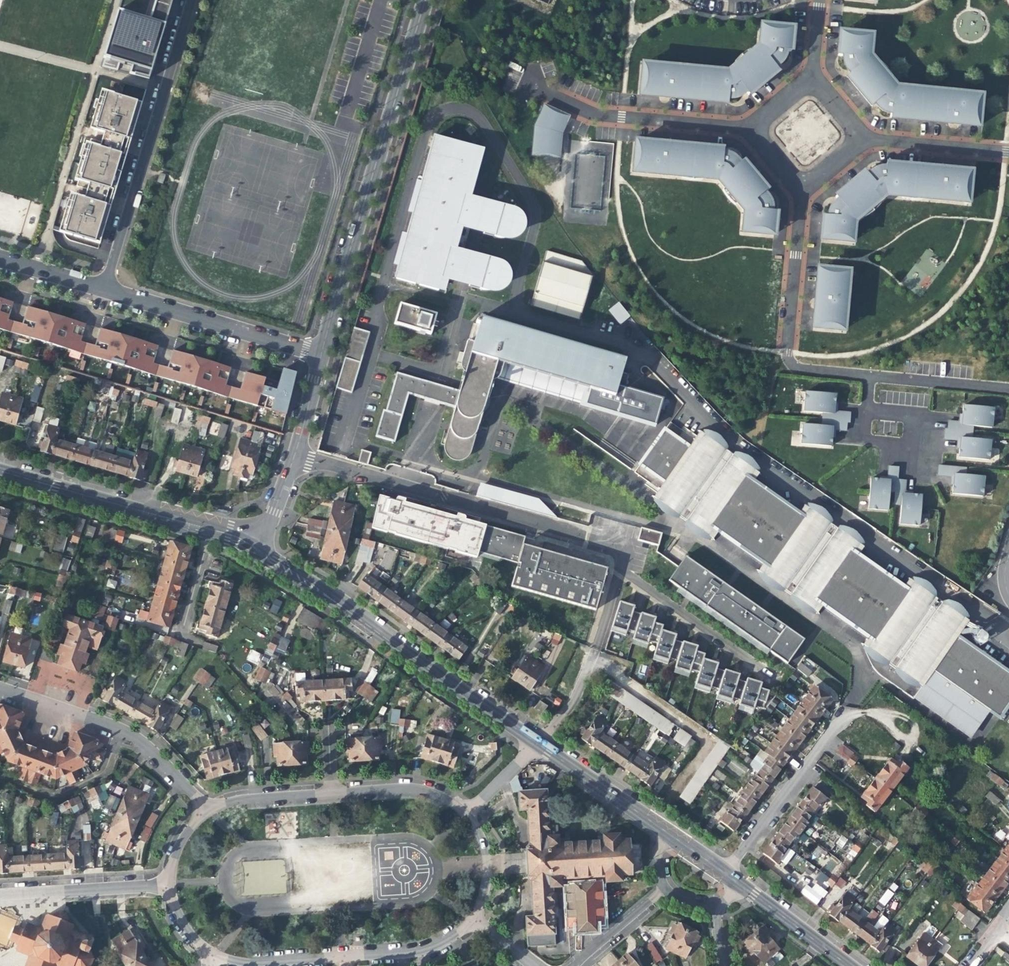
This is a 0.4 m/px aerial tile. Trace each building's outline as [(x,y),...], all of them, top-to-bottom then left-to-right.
[(148,80),(168,16),(168,14),(156,10),(152,21),(149,20),(155,0),(120,0),(103,58),(119,62),(117,71),(128,74),(131,66),(136,67),(133,76),(148,80)] [(168,14),(172,2),(166,0),(155,0),(149,20),(152,21),(156,10),(168,14)] [(748,93),(778,68),(773,62),(775,59),(777,62),(780,60),(781,58),(784,54),(785,49),(790,49),(792,26),(761,23),(759,43),(751,50),(736,63),(727,70),(711,68),(691,67),(642,62),(639,92),(658,94),(658,92),(659,87),(662,87),(662,92),(670,93),(669,95),(727,100),(728,96),(731,96),(735,95),(738,94),(742,92),(740,89),(743,86),(745,89),(748,93)] [(979,124),(982,94),(932,89),(912,87),(896,86),(889,77),(877,62),(869,54),(872,33),(840,30),(838,54),(844,54),(843,57),(844,62),(845,65),(848,69),(851,67),(853,69),(850,72),(847,75),(872,104),(875,101),(878,99),(880,102),(877,104),(881,108),(888,111),(891,111),(891,116),(948,121),(949,119),(956,120),(957,115),(961,116),(960,120),(960,123),(979,124)] [(736,63),(751,50),(748,48),(740,53),(737,56),(733,60),(736,63)] [(100,66),(117,71),(119,62),(103,58),(100,66)] [(892,75),(887,67),(884,64),(880,60),(877,62),(889,77),(892,75)] [(90,129),(93,130),(104,94),(101,93),(90,129)] [(89,235),(99,238),(108,207),(107,207),(104,206),(105,201),(109,190),(110,191),(121,155),(119,155),(124,139),(128,141),(137,110),(127,107),(129,101),(104,94),(93,130),(104,133),(101,143),(90,140),(89,146),(78,181),(76,187),(87,191),(84,200),(73,197),(62,234),(87,241),(89,235)] [(89,235),(87,241),(99,244),(135,124),(141,105),(129,101),(127,107),(137,110),(128,141),(123,156),(121,155),(110,191),(112,191),(107,207),(108,207),(99,238),(89,235)] [(558,151),(560,123),(556,121),(561,111),(543,102),(533,124),(530,148),(558,151)] [(559,155),(562,125),(567,114),(561,111),(556,121),(560,123),(558,151),(530,148),(530,152),(559,155)] [(491,238),(494,239),(496,239),(500,240),(504,239),(508,237),(511,234),(513,231),(515,227),(515,223),(515,219),(513,215),(511,212),(507,209),(504,208),(500,207),(499,211),(465,201),(461,200),(476,151),(436,139),(422,184),(413,216),(406,236),(397,267),(394,279),(412,284),(412,283),(416,284),(416,285),(434,291),(439,274),(443,275),(476,285),(475,289),(481,291),(485,291),(489,290),(491,289),(492,288),(496,286),(498,282),(499,279),(500,274),(499,270),(498,267),(495,263),(492,261),(490,260),(484,258),(483,262),(450,252),(446,251),(454,223),(458,224),(492,235),(491,238)] [(735,164),(733,162),(736,159),(732,156),(727,153),(722,152),(723,148),(665,143),(665,145),(657,144),(656,149),(653,149),(653,143),(653,141),(635,139),(632,170),(681,175),(701,176),(717,178),(724,186),(737,201),(744,210),(742,230),(773,233),(775,210),(771,210),(769,202),(768,199),(765,195),(762,197),(760,194),(763,192),(766,189),(741,159),(738,162),(735,164)] [(610,199),(612,143),(591,143),(590,153),(576,152),(575,174),(565,173),(564,208),(601,209),(601,199),(610,199)] [(74,180),(78,181),(89,146),(85,145),(74,180)] [(480,152),(476,151),(461,200),(465,201),(466,197),(480,152)] [(877,200),(886,194),(902,195),(922,197),(969,201),(971,171),(955,169),(955,171),(954,176),(951,176),(951,171),(943,170),(943,168),(886,163),(885,167),(880,168),(878,168),(874,170),(871,172),(873,175),(870,177),(868,174),(865,171),(835,195),(838,199),(840,202),(838,204),(835,201),(832,205),(830,209),(828,215),(823,215),(821,238),(852,241),(853,220),(862,213),(877,200)] [(407,214),(413,216),(422,184),(416,183),(407,214)] [(737,201),(724,186),(721,189),(727,197),(731,201),(734,204),(737,201)] [(62,234),(73,197),(70,196),(59,233),(62,234)] [(466,197),(465,201),(478,205),(499,211),(500,207),(466,197)] [(876,208),(880,203),(877,200),(862,213),(865,216),(870,213),(873,210),(876,208)] [(457,228),(458,224),(454,223),(446,251),(450,252),(451,248),(457,228)] [(492,235),(458,224),(457,228),(491,238),(492,235)] [(391,265),(397,267),(406,236),(401,234),(391,265)] [(451,248),(450,252),(463,256),(483,262),(484,258),(451,248)] [(529,303),(578,318),(591,274),(580,260),(545,250),(529,303)] [(843,329),(848,271),(818,268),(816,297),(818,297),(817,305),(822,305),(821,309),(817,308),(814,308),(812,327),(843,329)] [(441,279),(443,275),(439,274),(434,291),(438,292),(441,279)] [(476,285),(443,275),(441,279),(469,287),(475,289),(476,285)] [(283,415),(296,374),(282,370),(279,383),(269,380),(251,374),(245,372),(241,385),(242,386),(241,390),(224,385),(226,381),(227,381),(231,368),(222,366),(199,359),(179,353),(172,351),(168,364),(170,364),(168,368),(152,363),(153,359),(154,359),(158,346),(148,343),(127,337),(107,331),(100,329),(96,342),(97,342),(96,347),(79,341),(80,337),(81,338),(85,324),(76,322),(55,315),(33,309),(27,307),(23,320),(25,321),(23,325),(7,320),(8,316),(9,316),(13,302),(0,299),(0,329),(283,415)] [(628,314),(618,302),(609,309),(619,322),(628,314)] [(400,304),(394,322),(429,333),(435,314),(400,304)] [(492,368),(494,361),(582,386),(588,388),(586,395),(583,404),(654,425),(662,397),(624,386),(627,374),(619,371),(622,360),(481,319),(479,324),(478,329),(475,339),(471,354),(469,360),(467,364),(462,383),(460,391),(455,408),(444,444),(444,445),(444,448),(445,450),(445,452),(447,454),(449,457),(453,459),(455,459),(458,459),(461,459),(464,457),(466,455),(467,453),(470,446),(481,408),(484,409),(486,407),(488,405),(490,403),(491,400),(491,397),(486,394),(486,392),(485,392),(490,377),(492,368)] [(634,322),(631,325),(645,342),(648,339),(646,337),(634,322)] [(353,327),(334,388),(347,391),(351,393),(369,332),(353,327)] [(461,363),(467,364),(469,360),(471,354),(475,339),(468,337),(462,358),(461,363)] [(490,377),(583,404),(586,395),(588,388),(582,386),(494,361),(492,368),(490,377)] [(420,397),(426,399),(427,396),(429,387),(429,386),(429,384),(428,382),(425,380),(396,372),(389,394),(385,410),(382,409),(374,436),(393,441),(408,393),(420,397)] [(432,401),(438,403),(439,400),(441,390),(442,389),(444,388),(445,387),(448,387),(437,384),(425,380),(428,382),(429,384),(429,386),(429,387),(427,396),(426,399),(432,401)] [(455,408),(460,391),(448,387),(445,387),(444,388),(442,389),(441,390),(439,400),(438,403),(445,405),(455,408)] [(39,390),(33,388),(29,401),(35,402),(39,390)] [(831,438),(832,429),(835,430),(845,430),(846,422),(848,422),(849,413),(837,411),(833,411),(834,403),(835,394),(804,392),(803,411),(821,413),(820,426),(801,424),(800,444),(830,446),(831,438)] [(4,422),(12,396),(1,393),(0,398),(0,421),(4,422)] [(21,399),(12,396),(4,422),(14,425),(15,422),(18,423),(19,420),(20,416),(17,415),(21,399)] [(162,405),(151,401),(149,406),(154,407),(153,411),(152,416),(159,418),(162,405)] [(992,428),(994,408),(963,406),(963,414),(962,423),(958,422),(948,421),(947,430),(945,430),(944,439),(957,440),(960,441),(959,449),(959,458),(989,460),(991,441),(972,439),(973,426),(992,428)] [(39,423),(43,410),(36,408),(32,421),(39,423)] [(177,423),(180,415),(181,411),(174,408),(170,421),(177,423)] [(52,412),(43,410),(39,423),(48,426),(52,412)] [(196,420),(197,415),(186,412),(181,411),(180,415),(196,420)] [(209,432),(216,435),(220,424),(213,421),(209,432)] [(228,425),(221,423),(217,436),(224,437),(228,425)] [(50,456),(51,454),(54,441),(58,429),(48,426),(43,442),(40,441),(38,448),(40,449),(41,449),(40,453),(50,456)] [(663,431),(639,466),(661,481),(662,483),(656,491),(651,498),(668,510),(681,519),(712,540),(717,533),(724,522),(770,554),(763,564),(756,573),(786,593),(818,616),(823,609),(830,599),(877,630),(870,641),(864,648),(881,660),(875,669),(876,671),(875,671),(880,677),(885,680),(894,686),(916,702),(917,701),(920,698),(977,738),(993,713),(1008,688),(1008,674),(955,636),(967,618),(908,577),(896,595),(851,563),(862,545),(804,504),(792,522),(747,490),(759,473),(698,430),(686,448),(663,431)] [(60,457),(70,460),(74,445),(64,442),(63,444),(54,441),(51,454),(60,457)] [(235,476),(239,477),(249,443),(243,441),(242,446),(238,445),(231,468),(235,469),(233,475),(235,476)] [(256,445),(249,443),(239,477),(245,479),(247,473),(250,474),(258,448),(255,447),(256,445)] [(80,463),(90,466),(94,452),(84,450),(85,448),(74,445),(70,460),(80,463)] [(180,472),(185,474),(193,448),(183,445),(178,461),(174,460),(172,467),(176,468),(175,471),(180,472)] [(203,451),(193,448),(185,474),(191,476),(195,477),(196,474),(199,475),(201,468),(198,467),(203,451)] [(363,450),(359,463),(363,464),(366,465),(370,452),(363,450)] [(136,451),(133,464),(129,477),(129,478),(135,480),(139,481),(140,478),(143,479),(145,472),(142,471),(146,455),(136,451)] [(103,455),(94,452),(90,466),(98,468),(109,471),(113,457),(103,454),(103,455)] [(124,460),(113,457),(109,471),(118,474),(129,477),(133,464),(123,461),(124,460)] [(982,497),(984,477),(965,476),(966,469),(939,466),(937,476),(950,477),(954,477),(953,485),(952,494),(982,497)] [(887,511),(889,492),(894,493),(893,505),(900,506),(899,525),(918,526),(921,496),(913,495),(904,494),(905,481),(896,480),(897,468),(888,467),(887,477),(887,480),(878,480),(870,479),(867,509),(887,511)] [(479,484),(475,495),(557,518),(556,516),(535,501),(479,484)] [(371,528),(436,545),(446,513),(416,505),(404,502),(403,502),(402,506),(394,504),(396,500),(395,499),(380,495),(371,528)] [(403,502),(404,502),(404,499),(398,497),(396,498),(395,499),(396,500),(394,504),(402,506),(403,502)] [(333,502),(327,531),(337,533),(343,504),(337,503),(333,502)] [(349,506),(343,504),(337,533),(347,535),(353,506),(349,506)] [(456,516),(446,513),(436,545),(476,556),(478,551),(485,524),(464,518),(462,523),(455,521),(456,516)] [(455,521),(462,523),(464,518),(465,517),(464,516),(463,515),(457,513),(456,516),(455,521)] [(71,541),(72,541),(76,543),(84,520),(77,518),(73,531),(74,531),(71,541)] [(309,519),(307,526),(310,527),(320,529),(321,522),(309,519)] [(739,548),(763,564),(770,554),(724,522),(717,533),(739,548)] [(365,523),(362,534),(368,535),(371,525),(365,523)] [(525,535),(485,524),(478,551),(517,562),(510,586),(595,610),(600,592),(602,592),(604,586),(602,586),(598,585),(599,580),(603,581),(607,568),(532,547),(528,546),(527,549),(521,548),(522,544),(525,535)] [(88,526),(84,538),(91,540),(95,528),(88,526)] [(318,536),(320,529),(310,527),(307,526),(305,533),(318,536)] [(638,540),(660,546),(663,535),(664,534),(641,528),(638,540)] [(324,561),(330,562),(337,533),(327,531),(320,560),(324,561)] [(340,564),(347,535),(337,533),(330,562),(335,563),(340,564)] [(61,551),(66,538),(58,535),(54,548),(61,551)] [(169,542),(166,552),(188,558),(188,557),(189,553),(190,548),(169,542)] [(166,552),(164,562),(185,568),(186,563),(188,558),(166,552)] [(361,556),(355,555),(352,566),(358,567),(361,556)] [(787,664),(805,639),(761,609),(728,586),(686,556),(678,566),(669,580),(679,587),(686,592),(688,589),(694,593),(692,596),(770,651),(787,664)] [(65,559),(61,570),(66,572),(70,561),(65,559)] [(164,562),(161,572),(182,578),(184,572),(185,568),(164,562)] [(57,579),(58,579),(63,581),(66,572),(61,570),(60,570),(57,579)] [(161,572),(158,582),(179,588),(181,584),(182,579),(182,578),(161,572)] [(364,593),(373,599),(382,588),(373,582),(374,581),(366,575),(357,587),(364,593)] [(115,588),(117,581),(108,578),(106,586),(115,588)] [(158,582),(155,592),(177,598),(177,597),(178,593),(179,588),(158,582)] [(207,599),(204,606),(223,611),(230,585),(220,583),(219,585),(211,583),(210,588),(207,599)] [(686,592),(679,587),(676,591),(767,655),(770,651),(692,596),(694,593),(688,589),(686,592)] [(381,605),(390,612),(399,599),(390,593),(389,594),(382,588),(373,599),(381,605)] [(175,603),(177,598),(155,592),(153,602),(174,608),(175,603)] [(398,617),(407,624),(415,613),(406,606),(407,605),(399,599),(390,612),(398,617)] [(508,603),(502,599),(493,611),(499,615),(508,603)] [(846,625),(870,641),(877,630),(830,599),(823,609),(846,625)] [(274,600),(269,611),(275,614),(281,603),(274,600)] [(12,602),(5,601),(2,614),(8,616),(12,602)] [(755,681),(747,678),(746,683),(741,681),(738,680),(740,674),(733,672),(725,670),(725,671),(722,670),(716,669),(718,663),(711,661),(703,659),(705,654),(701,653),(696,651),(698,646),(690,643),(683,641),(683,642),(674,640),(676,634),(670,633),(661,630),(663,625),(654,622),(656,617),(647,615),(641,613),(632,611),(634,606),(625,603),(620,601),(610,631),(625,635),(627,629),(635,632),(633,639),(647,644),(648,641),(657,643),(652,659),(667,664),(669,658),(677,661),(675,668),(689,672),(690,669),(699,672),(694,688),(709,693),(711,687),(719,690),(716,700),(730,704),(732,698),(740,701),(739,705),(754,710),(755,707),(763,710),(769,691),(766,690),(760,689),(762,683),(755,681)] [(173,612),(174,608),(153,602),(150,611),(171,618),(173,612)] [(215,639),(223,611),(204,606),(202,616),(198,630),(206,632),(205,636),(215,639)] [(520,612),(515,608),(512,613),(517,616),(520,612)] [(100,620),(102,614),(97,612),(92,611),(90,617),(100,620)] [(170,623),(171,618),(150,611),(150,613),(147,622),(168,628),(170,623)] [(308,612),(301,624),(323,638),(330,626),(315,617),(308,612)] [(423,619),(415,613),(407,624),(415,630),(424,636),(432,624),(424,618),(423,619)] [(60,655),(57,664),(67,668),(77,672),(80,663),(83,664),(84,662),(86,655),(83,654),(86,647),(96,650),(100,641),(98,640),(102,630),(100,627),(67,616),(64,617),(61,626),(70,630),(64,647),(60,646),(57,654),(60,655)] [(117,619),(109,616),(105,628),(113,631),(117,619)] [(441,630),(432,624),(424,636),(432,642),(440,648),(448,637),(440,631),(441,630)] [(7,663),(12,664),(20,636),(10,633),(2,662),(7,663)] [(559,635),(555,633),(550,644),(554,646),(559,635)] [(30,639),(20,636),(12,664),(19,666),(22,667),(30,639)] [(456,643),(448,637),(440,648),(449,655),(456,660),(465,649),(457,642),(456,643)] [(647,644),(633,639),(631,644),(646,649),(647,644)] [(203,641),(201,648),(214,652),(216,646),(203,641)] [(187,644),(180,642),(178,646),(176,655),(182,657),(187,644)] [(881,660),(864,648),(867,654),(870,663),(875,671),(876,671),(875,669),(881,660)] [(250,649),(246,659),(257,664),(261,654),(250,649)] [(514,681),(519,685),(535,661),(527,656),(517,671),(514,669),(510,674),(513,676),(511,679),(514,681)] [(54,664),(39,658),(28,689),(43,694),(48,682),(70,690),(74,679),(68,677),(70,670),(54,664)] [(544,667),(535,661),(519,685),(525,688),(528,690),(530,687),(533,689),(537,684),(534,682),(544,667)] [(90,665),(84,662),(83,664),(80,663),(77,672),(87,675),(90,665)] [(800,665),(796,670),(807,678),(811,673),(800,665)] [(371,668),(366,681),(372,683),(377,670),(371,668)] [(689,672),(675,668),(673,673),(687,678),(689,672)] [(193,681),(197,683),(200,678),(204,672),(200,670),(193,681)] [(256,678),(261,681),(263,676),(265,672),(261,670),(256,678)] [(111,706),(112,705),(119,692),(125,683),(116,677),(108,691),(105,689),(100,696),(104,698),(102,701),(107,704),(111,706)] [(336,678),(323,679),(324,700),(348,699),(347,689),(351,689),(350,678),(336,678)] [(299,702),(324,700),(323,679),(311,680),(294,681),(295,692),(299,692),(299,702)] [(353,692),(355,693),(362,682),(356,679),(353,692)] [(366,685),(362,682),(355,693),(359,696),(366,685)] [(371,688),(366,685),(359,696),(364,698),(371,688)] [(689,737),(613,686),(605,697),(681,748),(679,750),(685,754),(693,743),(687,740),(689,737)] [(813,687),(807,695),(824,708),(825,707),(829,703),(830,700),(813,687)] [(379,693),(371,688),(364,698),(372,703),(379,693)] [(993,713),(995,715),(998,717),(1000,718),(1003,720),(1008,711),(1008,688),(993,713)] [(128,698),(119,692),(112,705),(120,710),(129,716),(136,703),(127,698),(128,698)] [(282,696),(285,699),(287,701),(291,698),(287,693),(282,696)] [(822,711),(824,708),(807,695),(801,704),(818,717),(819,715),(822,711)] [(556,697),(551,704),(554,706),(554,705),(558,707),(562,701),(556,697)] [(920,698),(917,701),(974,741),(977,738),(920,698)] [(538,701),(533,708),(537,711),(541,713),(546,706),(538,701)] [(136,703),(129,716),(137,720),(146,725),(154,713),(145,708),(144,708),(136,703)] [(160,703),(154,713),(146,725),(146,726),(151,729),(155,732),(157,728),(160,730),(164,724),(161,722),(169,708),(160,703)] [(815,721),(818,717),(801,704),(795,712),(812,724),(815,721)] [(754,710),(739,705),(737,710),(752,715),(754,710)] [(16,730),(22,714),(0,706),(0,731),(16,730)] [(809,728),(812,724),(795,712),(788,720),(806,733),(806,732),(809,728)] [(399,726),(403,727),(404,721),(399,721),(400,713),(391,713),(390,727),(399,728),(399,726)] [(175,715),(172,720),(168,727),(174,731),(181,719),(175,715)] [(589,745),(590,745),(598,733),(605,722),(596,717),(587,730),(584,728),(580,734),(583,736),(581,739),(584,742),(589,745)] [(803,737),(806,733),(788,720),(782,728),(800,741),(803,737)] [(256,723),(249,729),(259,741),(265,735),(256,723)] [(362,731),(363,739),(363,761),(378,760),(377,753),(377,750),(380,750),(379,738),(375,738),(374,725),(365,726),(362,731)] [(797,744),(800,741),(782,728),(776,736),(794,749),(797,744)] [(2,751),(6,761),(23,743),(19,736),(16,730),(0,731),(0,752),(2,751)] [(74,733),(68,748),(84,765),(88,756),(100,761),(104,750),(99,749),(101,744),(96,743),(97,741),(87,737),(74,733)] [(605,738),(598,733),(590,745),(599,751),(606,756),(615,744),(606,737),(605,738)] [(249,734),(243,735),(244,749),(251,748),(249,734)] [(427,761),(436,763),(443,741),(426,736),(419,758),(427,761)] [(776,736),(770,744),(787,758),(791,753),(794,749),(776,736)] [(349,762),(363,761),(363,739),(345,740),(345,747),(345,752),(348,752),(349,762)] [(459,746),(443,741),(436,763),(445,766),(452,768),(459,746)] [(717,741),(678,797),(689,804),(727,748),(717,741)] [(307,742),(290,743),(291,765),(306,764),(305,754),(307,754),(307,742)] [(22,767),(18,779),(26,782),(38,749),(28,745),(23,743),(6,761),(22,767)] [(284,766),(291,765),(290,743),(273,744),(273,756),(276,756),(276,766),(284,766)] [(624,750),(615,744),(606,756),(614,761),(623,768),(631,756),(623,751),(624,750)] [(764,753),(768,756),(781,766),(785,761),(787,758),(770,744),(764,753)] [(836,750),(847,758),(851,753),(840,745),(836,750)] [(232,747),(215,752),(221,775),(235,771),(238,770),(232,747)] [(75,769),(84,765),(68,748),(63,751),(55,754),(64,774),(69,783),(79,779),(75,769)] [(54,778),(64,774),(55,754),(53,755),(44,751),(38,749),(26,782),(35,785),(39,773),(54,778)] [(855,750),(851,755),(856,759),(860,754),(855,750)] [(206,779),(221,775),(215,752),(199,756),(202,764),(206,779)] [(843,767),(845,763),(847,761),(835,753),(831,758),(843,767)] [(489,759),(485,755),(476,764),(480,769),(489,759)] [(639,762),(631,756),(623,768),(632,774),(640,779),(648,767),(640,761),(639,762)] [(763,765),(757,773),(769,782),(775,774),(781,766),(768,756),(762,764),(763,765)] [(655,757),(648,767),(640,779),(639,780),(648,786),(650,783),(653,785),(657,779),(654,777),(664,764),(655,757)] [(883,767),(874,779),(890,790),(907,768),(899,761),(896,764),(889,759),(883,767)] [(750,781),(743,789),(756,799),(762,791),(769,782),(757,773),(751,781),(750,781)] [(518,777),(509,779),(512,792),(521,790),(518,777)] [(873,812),(890,790),(874,779),(868,787),(860,798),(866,803),(864,805),(873,812)] [(1002,782),(997,779),(994,783),(999,787),(1002,782)] [(809,792),(799,804),(811,812),(816,805),(818,806),(824,797),(828,791),(817,783),(813,789),(812,788),(809,792)] [(126,790),(116,814),(126,818),(137,791),(127,787),(126,790)] [(751,805),(756,799),(743,789),(736,798),(738,799),(733,807),(744,815),(751,805)] [(135,822),(143,804),(145,798),(147,795),(137,791),(126,818),(135,822)] [(558,843),(557,832),(556,807),(546,807),(545,791),(518,792),(519,810),(526,810),(527,830),(528,846),(524,846),(525,862),(526,872),(526,881),(530,880),(532,917),(525,917),(527,947),(554,945),(552,918),(557,917),(556,908),(552,909),(551,888),(559,887),(560,886),(565,886),(567,927),(575,927),(575,933),(596,932),(595,926),(603,925),(600,884),(605,883),(606,881),(621,881),(620,874),(630,874),(629,839),(618,840),(618,834),(602,835),(602,840),(594,841),(558,843)] [(989,793),(985,798),(995,806),(999,801),(989,793)] [(102,808),(105,809),(109,811),(114,797),(108,795),(102,808)] [(804,821),(811,812),(799,804),(793,813),(787,821),(799,831),(806,822),(804,821)] [(738,823),(744,815),(733,807),(726,815),(725,814),(719,822),(731,832),(738,823)] [(671,817),(662,811),(660,814),(669,820),(671,817)] [(156,816),(150,813),(144,824),(150,827),(156,816)] [(105,840),(114,845),(115,842),(126,818),(116,814),(105,840)] [(124,849),(135,822),(126,818),(115,842),(114,845),(121,848),(124,849)] [(793,839),(799,831),(787,821),(781,828),(774,837),(786,846),(791,838),(793,839)] [(82,825),(83,840),(91,839),(90,824),(82,825)] [(144,828),(138,839),(145,843),(151,830),(144,828)] [(593,830),(557,832),(558,843),(594,841),(593,830)] [(842,848),(847,839),(840,835),(835,844),(842,848)] [(780,854),(786,846),(774,837),(770,843),(762,854),(775,863),(781,855),(780,854)] [(902,844),(897,841),(894,846),(898,849),(902,844)] [(66,843),(67,856),(68,868),(68,870),(74,869),(78,869),(78,866),(82,866),(81,858),(77,858),(77,842),(66,843)] [(1004,851),(997,859),(1008,868),(1008,855),(1004,851)] [(57,855),(47,856),(48,870),(57,869),(68,868),(67,856),(57,857),(57,855)] [(37,857),(26,858),(27,871),(37,870),(48,870),(47,856),(37,856),(37,857)] [(16,858),(5,858),(6,872),(17,871),(27,871),(26,858),(16,859),(16,858)] [(997,859),(991,867),(1008,880),(1008,868),(997,859)] [(245,895),(286,893),(285,860),(243,862),(245,895)] [(1008,882),(1008,880),(991,867),(985,875),(1002,888),(1005,885),(1008,882)] [(999,893),(1002,888),(985,875),(979,883),(996,897),(999,893)] [(839,888),(846,885),(843,877),(835,881),(839,888)] [(993,900),(996,897),(979,883),(972,892),(990,905),(993,900)] [(823,897),(827,892),(817,884),(812,889),(823,897)] [(885,906),(894,893),(887,888),(878,901),(885,906)] [(987,908),(990,905),(972,892),(966,900),(984,913),(987,908)] [(837,922),(837,921),(846,909),(853,900),(845,893),(835,907),(832,905),(829,908),(827,910),(831,912),(828,916),(837,922)] [(854,915),(846,909),(837,921),(845,926),(853,933),(862,921),(854,916),(854,915)] [(92,960),(88,953),(94,940),(71,930),(73,925),(66,922),(68,919),(65,914),(60,912),(56,913),(54,917),(47,914),(40,931),(24,924),(21,931),(13,927),(8,939),(16,943),(13,949),(29,956),(25,965),(90,965),(92,960)] [(982,922),(971,913),(961,925),(973,934),(982,922)] [(870,927),(862,921),(853,933),(859,937),(870,945),(879,933),(870,927)] [(908,933),(914,937),(922,925),(918,921),(908,933)] [(664,950),(674,954),(687,928),(677,924),(675,927),(672,926),(670,929),(668,934),(671,935),(664,950)] [(885,924),(879,933),(870,945),(869,946),(878,953),(880,950),(883,952),(885,949),(888,946),(884,944),(894,931),(885,924)] [(696,933),(687,928),(674,954),(684,959),(691,944),(694,946),(697,941),(698,938),(695,936),(696,933)] [(760,929),(752,936),(770,957),(771,956),(778,949),(770,940),(766,937),(769,934),(764,929),(761,931),(760,929)] [(125,933),(120,936),(134,961),(143,956),(128,932),(125,933)] [(907,958),(914,962),(931,939),(923,933),(905,956),(907,958)] [(124,965),(127,965),(134,961),(120,936),(115,939),(110,942),(124,965)] [(763,963),(770,957),(752,936),(744,943),(746,946),(743,948),(748,954),(751,951),(763,963)] [(931,939),(914,962),(918,965),(925,965),(937,950),(940,946),(931,939)] [(644,947),(652,958),(658,954),(651,943),(644,947)] [(1008,962),(1008,961),(1008,955),(1002,950),(998,955),(1008,963),(1008,962)] [(796,952),(788,963),(791,965),(795,965),(802,956),(796,952)] [(617,962),(621,965),(635,965),(633,963),(635,961),(630,955),(628,958),(625,955),(617,962)] [(143,956),(134,961),(137,965),(148,965),(143,956)]
